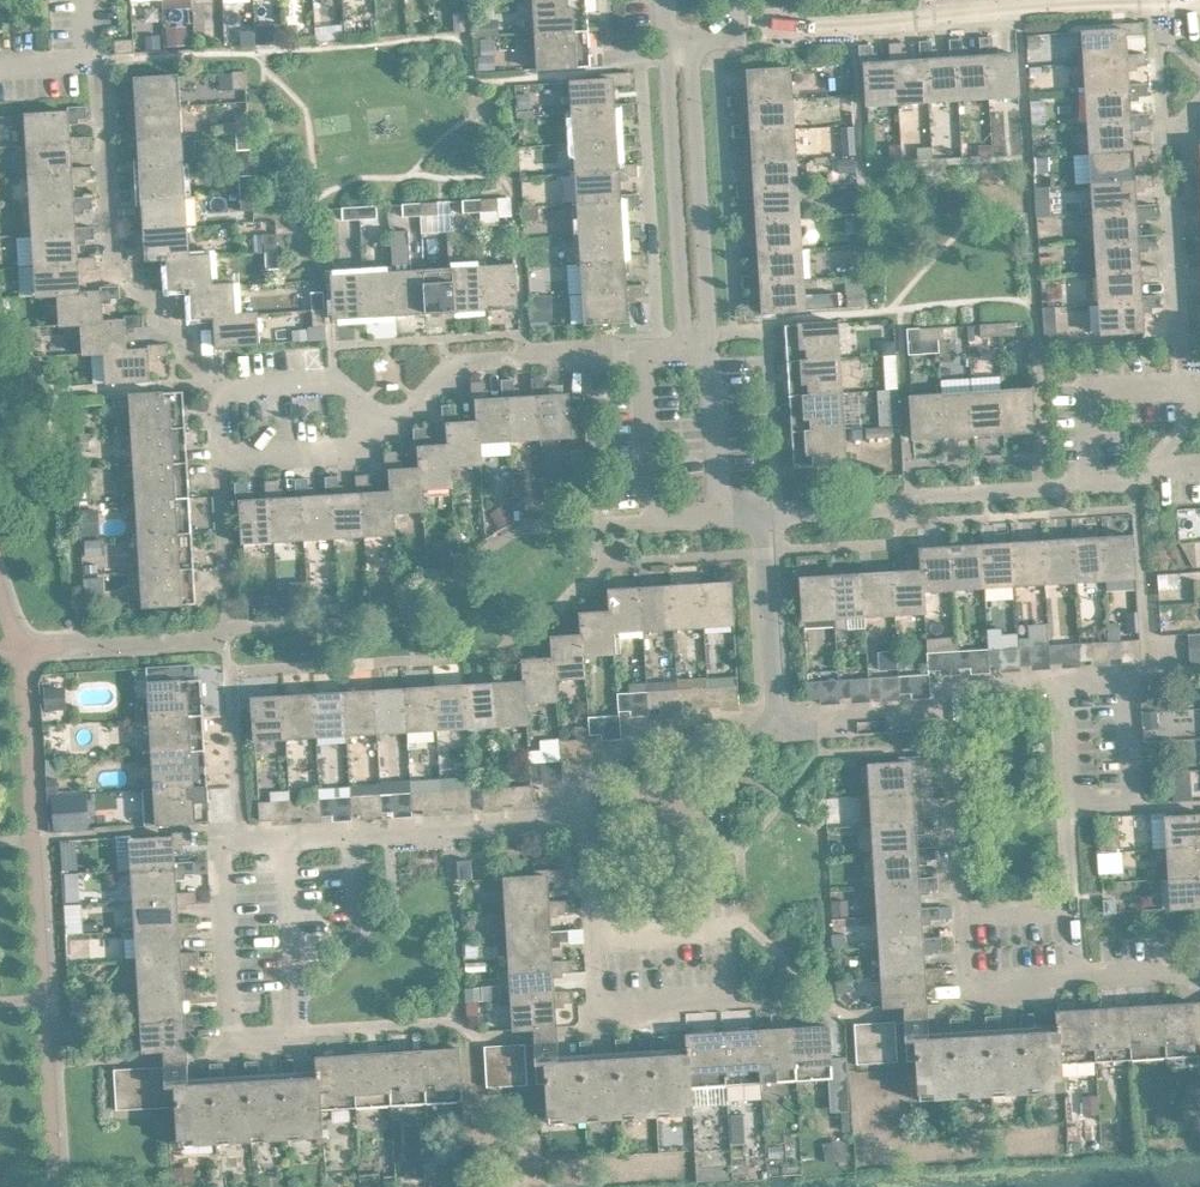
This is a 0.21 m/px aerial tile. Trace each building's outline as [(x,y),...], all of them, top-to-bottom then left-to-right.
[(539,30),(592,26),(590,0),(537,0),(539,30)] [(500,2),(479,3),(481,34),(502,32),(500,2)] [(467,9),(456,10),(457,27),(468,27),(467,9)] [(1085,27),(1087,58),(1130,56),(1130,50),(1129,32),(1147,31),(1146,18),(1127,19),(1127,25),(1085,27)] [(286,20),(265,21),(266,40),(287,38),(286,20)] [(189,26),(169,28),(170,43),(190,41),(189,26)] [(257,26),(243,27),(244,41),(258,40),(257,26)] [(592,26),(539,30),(541,66),(594,63),(592,26)] [(163,31),(148,32),(149,47),(164,46),(163,31)] [(1041,32),(1030,32),(1030,45),(1041,45),(1041,32)] [(982,34),(984,52),(989,52),(991,95),(1022,93),(1020,50),(996,51),(995,33),(982,34)] [(117,36),(118,49),(137,48),(136,35),(117,36)] [(496,35),(483,35),(483,52),(497,51),(496,35)] [(952,36),(953,54),(959,54),(961,96),(991,95),(989,52),(984,52),(966,53),(965,35),(952,36)] [(922,38),(923,56),(928,56),(931,98),(961,96),(959,54),(953,54),(936,55),(934,37),(922,38)] [(892,39),(893,58),(898,57),(901,100),(931,98),(928,56),(923,56),(905,57),(904,39),(892,39)] [(898,57),(893,58),(875,59),(874,41),(862,41),(863,60),(867,60),(870,102),(901,100),(898,57)] [(1087,58),(1089,89),(1132,86),(1132,81),(1130,63),(1149,62),(1148,49),(1130,50),(1130,56),(1087,58)] [(497,52),(481,53),(481,66),(498,66),(497,52)] [(734,103),(753,102),(752,97),(795,94),(793,63),(751,66),(752,90),(734,91),(734,103)] [(249,84),(247,67),(235,67),(236,85),(249,84)] [(573,77),(575,108),(618,105),(618,100),(616,81),(635,80),(634,68),(615,69),(615,75),(573,77)] [(138,73),(140,105),(182,102),(181,71),(138,73)] [(1089,89),(1091,119),(1134,116),(1133,111),(1132,93),(1151,92),(1150,80),(1132,81),(1132,86),(1089,89)] [(533,90),(520,91),(521,107),(534,106),(533,90)] [(736,133),(755,132),(754,127),(797,125),(795,94),(752,97),(753,102),(754,120),(736,121),(736,133)] [(575,108),(577,138),(620,136),(620,130),(618,113),(637,112),(636,99),(618,100),(618,105),(575,108)] [(28,110),(30,141),(73,138),(73,133),(71,115),(90,114),(89,102),(70,103),(71,107),(28,110)] [(140,105),(142,135),(184,132),(182,102),(140,105)] [(238,111),(239,129),(251,128),(250,110),(238,111)] [(1091,119),(1093,149),(1136,146),(1135,141),(1134,124),(1152,122),(1152,110),(1133,111),(1134,116),(1091,119)] [(856,123),(844,123),(845,140),(857,139),(856,123)] [(738,164),(757,162),(756,157),(799,155),(797,125),(754,127),(755,132),(756,150),(737,151),(738,164)] [(251,128),(239,129),(240,146),(252,145),(251,128)] [(577,138),(579,168),(622,166),(621,160),(620,143),(639,142),(638,129),(620,130),(620,136),(577,138)] [(30,141),(32,171),(75,168),(74,163),(73,145),(92,144),(91,132),(73,133),(73,138),(30,141)] [(142,135),(143,165),(186,162),(184,132),(142,135)] [(1093,149),(1095,179),(1137,176),(1137,171),(1136,154),(1154,153),(1154,140),(1135,141),(1136,146),(1093,149)] [(904,141),(892,141),(893,153),(904,152),(904,141)] [(994,142),(981,143),(981,152),(995,151),(994,142)] [(934,143),(919,144),(920,155),(935,155),(934,143)] [(1051,153),(1037,154),(1038,170),(1052,170),(1051,153)] [(740,194),(758,193),(758,188),(801,185),(799,155),(756,157),(757,162),(758,180),(739,181),(740,194)] [(858,155),(840,156),(840,168),(858,167),(858,155)] [(579,168),(581,199),(624,196),(623,191),(622,173),(640,172),(640,159),(621,160),(622,166),(579,168)] [(32,171),(34,201),(77,198),(76,193),(75,176),(94,174),(93,162),(74,163),(75,168),(32,171)] [(143,165),(145,195),(188,192),(186,162),(143,165)] [(1095,179),(1096,209),(1139,207),(1139,202),(1138,184),(1156,183),(1155,170),(1137,171),(1137,176),(1095,179)] [(242,171),(243,189),(255,188),(254,171),(242,171)] [(859,183),(839,184),(840,203),(860,202),(859,183)] [(742,224),(760,223),(760,218),(803,215),(801,185),(758,188),(758,193),(760,210),(741,212),(742,224)] [(255,188),(243,189),(244,206),(256,206),(255,188)] [(581,199),(583,229),(625,226),(625,221),(624,203),(642,202),(642,189),(623,191),(624,196),(581,199)] [(34,201),(36,231),(79,228),(78,223),(77,206),(95,205),(95,192),(76,193),(77,198),(34,201)] [(145,195),(147,225),(190,223),(188,192),(145,195)] [(500,194),(483,195),(483,207),(501,206),(500,194)] [(483,207),(483,195),(465,196),(466,209),(483,207)] [(440,198),(422,199),(423,211),(440,210),(440,198)] [(423,211),(422,199),(405,200),(406,212),(423,211)] [(1096,209),(1098,239),(1141,237),(1141,232),(1140,214),(1158,213),(1157,200),(1139,202),(1139,207),(1096,209)] [(379,201),(362,202),(363,215),(380,214),(379,201)] [(1047,201),(1038,202),(1038,212),(1053,211),(1053,206),(1047,201)] [(363,215),(362,202),(344,203),(345,216),(363,215)] [(440,210),(423,211),(424,230),(442,229),(440,210)] [(858,213),(848,214),(849,229),(858,228),(858,213)] [(744,254),(762,253),(762,248),(805,245),(803,215),(760,218),(760,223),(761,240),(743,242),(744,254)] [(583,229),(585,259),(627,256),(627,251),(626,233),(644,232),(643,220),(625,221),(625,226),(583,229)] [(36,231),(38,261),(80,259),(80,254),(79,236),(97,235),(97,222),(78,223),(79,228),(36,231)] [(149,256),(170,255),(170,254),(192,253),(192,252),(190,223),(147,225),(149,256)] [(267,230),(254,231),(255,249),(268,248),(267,230)] [(267,230),(268,248),(280,247),(279,230),(267,230)] [(1098,239),(1100,270),(1143,267),(1143,262),(1142,244),(1160,243),(1159,231),(1141,232),(1141,237),(1098,239)] [(746,284),(764,283),(764,278),(806,275),(805,245),(762,248),(762,253),(763,271),(745,272),(746,284)] [(280,247),(268,248),(269,265),(281,265),(280,247)] [(585,259),(587,289),(629,286),(629,281),(628,263),(646,262),(645,250),(627,251),(627,256),(585,259)] [(172,285),(194,284),(194,283),(215,282),(215,281),(213,251),(192,252),(192,253),(170,254),(170,255),(172,285)] [(40,292),(61,291),(61,290),(82,289),(82,288),(81,266),(99,265),(98,252),(80,254),(80,259),(38,261),(40,292)] [(1062,253),(1043,254),(1044,272),(1063,271),(1062,253)] [(517,260),(486,262),(489,305),(520,303),(517,260)] [(1100,270),(1102,300),(1145,297),(1145,292),(1143,274),(1162,273),(1161,261),(1143,262),(1143,267),(1100,270)] [(486,262),(456,264),(459,307),(489,305),(486,262)] [(456,264),(426,266),(429,309),(459,307),(456,264)] [(426,266),(396,268),(398,311),(429,309),(426,266)] [(396,268),(366,270),(368,312),(398,311),(396,268)] [(368,312),(366,270),(335,272),(337,314),(368,312)] [(864,272),(849,273),(850,302),(865,302),(864,272)] [(764,278),(764,283),(765,302),(747,303),(748,315),(767,314),(766,309),(808,306),(808,305),(842,303),(841,289),(807,291),(806,275),(764,278)] [(196,314),(217,313),(217,312),(238,310),(237,279),(215,281),(215,282),(194,283),(194,284),(196,314)] [(629,286),(587,289),(588,320),(631,317),(630,294),(648,292),(647,280),(629,281),(629,286)] [(63,321),(85,320),(85,319),(106,317),(106,316),(104,295),(123,294),(122,281),(103,282),(103,287),(82,288),(82,289),(61,290),(61,291),(63,321)] [(314,288),(315,305),(327,305),(326,287),(314,288)] [(553,291),(532,292),(533,318),(555,317),(553,291)] [(1145,297),(1102,300),(1104,331),(1147,328),(1145,305),(1164,304),(1163,291),(1145,292),(1145,297)] [(13,294),(1,295),(2,305),(13,304),(13,294)] [(1058,303),(1045,304),(1046,313),(1059,312),(1058,303)] [(327,305),(315,305),(316,323),(328,322),(327,305)] [(217,312),(217,313),(219,343),(262,340),(260,308),(238,310),(217,312)] [(86,350),(108,349),(108,348),(129,346),(128,323),(146,323),(145,310),(126,311),(127,315),(106,316),(106,317),(85,319),(85,320),(86,350)] [(788,321),(790,357),(843,354),(840,318),(788,321)] [(1018,318),(1000,319),(1001,332),(1018,331),(1018,318)] [(1001,332),(1000,319),(983,321),(983,333),(1001,332)] [(316,323),(310,323),(310,325),(311,336),(329,335),(328,322),(316,323)] [(957,322),(940,323),(940,336),(958,334),(957,322)] [(39,338),(38,323),(15,324),(26,338),(39,338)] [(940,336),(940,323),(922,324),(923,337),(940,336)] [(310,325),(295,325),(295,337),(311,336),(310,325)] [(888,338),(885,340),(885,351),(898,350),(897,337),(888,338)] [(108,348),(108,349),(110,379),(153,376),(151,352),(169,351),(169,339),(150,340),(150,344),(129,346),(108,348)] [(790,357),(792,392),(845,389),(843,354),(790,357)] [(534,374),(535,392),(540,392),(543,435),(574,433),(571,390),(548,391),(546,373),(534,374)] [(504,376),(505,394),(510,394),(513,436),(543,435),(540,392),(535,392),(517,393),(516,375),(504,376)] [(479,396),(480,417),(481,417),(482,438),(483,438),(513,436),(510,394),(505,394),(487,395),(486,377),(474,378),(475,396),(479,396)] [(1035,385),(1004,387),(1007,429),(1038,427),(1035,385)] [(133,390),(135,426),(188,423),(186,387),(133,390)] [(1004,387),(974,388),(977,431),(1007,429),(1004,387)] [(974,388),(944,390),(947,433),(977,431),(974,388)] [(792,392),(794,427),(847,424),(845,389),(792,392)] [(947,433),(944,390),(913,392),(915,435),(947,433)] [(450,420),(451,440),(452,440),(453,462),(454,462),(485,460),(483,438),(482,438),(481,417),(480,417),(458,418),(457,400),(445,401),(446,421),(450,420)] [(135,426),(137,461),(190,458),(188,423),(135,426)] [(421,443),(422,464),(423,464),(425,485),(456,483),(454,462),(453,462),(452,440),(451,440),(430,442),(429,423),(416,424),(417,443),(421,443)] [(847,424),(794,427),(796,464),(839,461),(849,461),(847,424)] [(92,429),(82,429),(83,446),(92,445),(92,429)] [(586,446),(573,446),(573,456),(586,456),(586,446)] [(392,466),(394,487),(396,508),(397,508),(427,506),(425,485),(423,464),(422,464),(401,465),(400,447),(387,448),(388,466),(392,466)] [(137,461),(139,496),(192,493),(190,458),(137,461)] [(849,461),(839,461),(840,469),(850,468),(849,461)] [(358,471),(359,489),(364,489),(367,532),(398,530),(397,508),(396,508),(394,487),(372,488),(370,470),(358,471)] [(328,473),(329,491),(334,491),(337,534),(367,532),(364,489),(359,489),(341,490),(340,472),(328,473)] [(92,473),(81,474),(83,497),(94,497),(92,473)] [(298,475),(299,493),(304,493),(306,535),(337,534),(334,491),(329,491),(311,492),(310,474),(298,475)] [(268,477),(269,495),(274,495),(276,537),(306,535),(304,493),(299,493),(281,494),(280,476),(268,477)] [(274,495),(269,495),(251,496),(250,478),(237,478),(238,497),(243,497),(245,539),(276,537),(274,495)] [(139,496),(142,532),(194,528),(192,493),(139,496)] [(510,503),(497,511),(503,522),(516,515),(510,503)] [(100,505),(82,506),(84,533),(102,532),(100,505)] [(142,532),(144,567),(196,564),(194,528),(142,532)] [(1136,532),(1105,534),(1107,576),(1138,574),(1136,532)] [(1105,534),(1074,536),(1077,578),(1107,576),(1105,534)] [(450,535),(434,539),(439,558),(455,554),(450,535)] [(104,536),(87,537),(88,552),(104,551),(104,536)] [(1074,536),(1044,537),(1047,580),(1077,578),(1074,536)] [(1044,537),(1014,539),(1017,582),(1047,580),(1044,537)] [(1014,539),(984,541),(987,584),(1017,582),(1014,539)] [(984,541),(954,543),(956,585),(987,584),(984,541)] [(923,545),(924,566),(925,566),(926,587),(927,587),(956,585),(954,543),(923,545)] [(100,560),(87,560),(87,569),(100,569),(100,560)] [(196,564),(144,567),(146,603),(199,600),(196,564)] [(924,566),(895,568),(898,611),(928,609),(927,587),(926,587),(925,566),(924,566)] [(895,568),(865,570),(867,613),(898,611),(895,568)] [(865,570),(835,572),(837,615),(867,613),(865,570)] [(1180,570),(1160,571),(1161,586),(1181,585),(1180,570)] [(837,615),(835,572),(803,574),(806,616),(837,615)] [(105,573),(86,574),(87,587),(106,586),(105,573)] [(734,578),(703,580),(706,623),(737,621),(734,578)] [(703,580),(673,582),(675,624),(706,623),(703,580)] [(673,582),(643,584),(645,626),(675,624),(673,582)] [(398,584),(379,584),(380,600),(398,600),(398,584)] [(612,585),(613,607),(614,607),(615,628),(616,628),(645,626),(643,584),(612,585)] [(278,592),(256,592),(257,610),(278,609),(278,592)] [(309,594),(292,595),(293,608),(310,607),(309,594)] [(343,598),(332,599),(332,607),(343,607),(343,598)] [(332,599),(322,599),(322,608),(332,607),(332,599)] [(583,609),(584,630),(585,630),(586,651),(587,651),(617,650),(616,628),(615,628),(614,607),(613,607),(583,609)] [(1005,624),(989,625),(991,645),(1003,644),(1021,643),(1020,635),(1020,629),(1005,630),(1005,624)] [(554,632),(555,654),(556,654),(557,675),(558,675),(588,673),(587,651),(586,651),(585,630),(584,630),(554,632)] [(1111,637),(1112,655),(1124,654),(1123,637),(1111,637)] [(1081,639),(1082,657),(1094,656),(1093,639),(1081,639)] [(1051,641),(1052,659),(1064,658),(1063,640),(1051,641)] [(1021,643),(1022,661),(1034,660),(1033,642),(1021,643)] [(991,645),(992,663),(1004,662),(1003,644),(991,645)] [(960,647),(961,664),(974,664),(972,646),(960,647)] [(930,649),(931,666),(943,666),(942,648),(930,649)] [(525,656),(526,677),(527,677),(528,698),(529,698),(559,696),(558,675),(557,675),(556,654),(555,654),(525,656)] [(150,663),(153,714),(205,711),(203,675),(195,675),(194,660),(150,663)] [(901,672),(902,690),(914,689),(913,671),(901,672)] [(740,672),(709,674),(710,684),(722,683),(741,682),(740,672)] [(871,674),(872,692),(884,691),(883,673),(871,674)] [(709,674),(679,676),(679,677),(679,686),(692,685),(710,684),(709,674)] [(841,676),(842,693),(854,693),(853,675),(841,676)] [(527,677),(526,677),(497,679),(499,722),(530,720),(529,698),(528,698),(527,677)] [(679,677),(649,679),(649,687),(662,687),(679,686),(679,677)] [(809,678),(811,695),(823,695),(822,677),(809,678)] [(497,679),(467,681),(469,724),(499,722),(497,679)] [(649,679),(632,680),(632,688),(649,687),(649,679)] [(467,681),(436,683),(439,725),(469,724),(467,681)] [(741,682),(722,683),(723,701),(742,699),(741,682)] [(63,683),(46,683),(47,706),(64,706),(63,683)] [(436,683),(406,684),(409,727),(439,725),(436,683)] [(710,684),(711,701),(723,701),(722,683),(710,684)] [(406,684),(376,686),(379,729),(409,727),(406,684)] [(710,684),(692,685),(693,703),(711,701),(710,684)] [(679,686),(681,703),(693,703),(692,685),(679,686)] [(376,686),(346,688),(349,731),(379,729),(376,686)] [(679,686),(662,687),(663,704),(681,703),(679,686)] [(649,687),(632,688),(633,706),(650,705),(649,687)] [(649,687),(650,705),(663,704),(662,687),(649,687)] [(346,688),(316,690),(318,733),(349,731),(346,688)] [(620,689),(621,707),(633,706),(632,688),(620,689)] [(316,690),(286,692),(288,734),(318,733),(316,690)] [(288,734),(286,692),(255,694),(257,736),(288,734)] [(1160,708),(1145,708),(1146,724),(1160,723),(1160,708)] [(153,714),(155,749),(208,746),(205,711),(153,714)] [(623,711),(603,712),(604,730),(624,728),(623,711)] [(591,713),(592,730),(604,730),(603,712),(591,713)] [(593,734),(575,735),(576,753),(594,752),(593,734)] [(563,736),(564,754),(576,753),(575,735),(563,736)] [(155,749),(157,784),(210,781),(208,746),(155,749)] [(871,760),(873,791),(916,789),(916,783),(914,764),(933,763),(932,751),(913,752),(913,758),(871,760)] [(565,758),(544,759),(545,777),(566,775),(565,758)] [(532,759),(533,777),(545,777),(544,759),(532,759)] [(1190,766),(1175,767),(1176,780),(1191,780),(1190,766)] [(472,773),(442,774),(443,787),(455,786),(473,785),(472,773)] [(60,774),(49,775),(50,790),(61,790),(60,774)] [(442,774),(412,776),(412,788),(425,788),(443,787),(442,774)] [(412,776),(382,776),(382,779),(382,790),(395,790),(412,788),(412,776)] [(382,779),(352,780),(352,782),(352,792),(364,791),(382,790),(382,779)] [(210,781),(157,784),(159,820),(212,817),(210,781)] [(352,782),(322,783),(322,794),(334,793),(352,792),(352,782)] [(503,783),(504,801),(516,800),(515,782),(503,783)] [(873,791),(875,821),(918,819),(917,814),(916,796),(935,795),(934,782),(916,783),(916,789),(873,791)] [(503,783),(485,784),(486,802),(504,801),(503,783)] [(473,785),(474,802),(486,802),(485,784),(473,785)] [(473,785),(455,786),(456,804),(474,802),(473,785)] [(443,787),(444,804),(456,804),(455,786),(443,787)] [(443,787),(425,788),(426,805),(444,804),(443,787)] [(412,788),(395,790),(396,807),(414,806),(412,788)] [(412,788),(414,806),(426,805),(425,788),(412,788)] [(79,789),(54,791),(57,827),(82,825),(79,789)] [(382,790),(364,791),(366,809),(383,808),(382,790)] [(382,790),(383,808),(396,807),(395,790),(382,790)] [(352,792),(353,810),(366,809),(364,791),(352,792)] [(352,792),(334,793),(335,811),(353,810),(352,792)] [(322,794),(323,812),(335,811),(334,793),(322,794)] [(322,794),(304,795),(305,813),(323,812),(322,794)] [(292,796),(293,813),(305,813),(304,795),(292,796)] [(292,796),(273,797),(274,815),(293,813),(292,796)] [(261,798),(262,815),(274,815),(273,797),(261,798)] [(1170,844),(1199,842),(1199,811),(1168,813),(1170,844)] [(1100,813),(1098,813),(1100,849),(1102,849),(1123,848),(1121,812),(1100,813)] [(875,821),(877,852),(919,849),(919,844),(918,826),(936,825),(936,813),(917,814),(918,819),(875,821)] [(133,848),(135,866),(177,863),(177,858),(176,841),(194,840),(194,827),(175,828),(175,832),(135,835),(135,831),(118,832),(119,849),(133,848)] [(1172,874),(1199,872),(1199,842),(1170,844),(1172,874)] [(877,852),(879,882),(921,879),(921,874),(920,856),(938,855),(937,843),(919,844),(919,849),(877,852)] [(79,852),(64,853),(65,867),(80,866),(79,852)] [(210,856),(195,857),(196,869),(211,868),(210,856)] [(460,856),(461,876),(475,875),(473,856),(460,856)] [(135,866),(136,896),(179,893),(179,888),(178,870),(196,869),(195,857),(177,858),(177,863),(135,866)] [(507,873),(509,904),(551,902),(551,896),(550,878),(568,876),(567,864),(548,865),(549,871),(507,873)] [(1172,874),(1174,905),(1199,903),(1199,872),(1172,874)] [(879,882),(880,912),(923,909),(923,904),(922,886),(940,885),(939,873),(921,874),(921,879),(879,882)] [(81,883),(67,883),(68,898),(82,897),(81,883)] [(136,896),(138,926),(181,924),(181,918),(180,901),(198,899),(197,887),(179,888),(179,893),(136,896)] [(509,904),(510,935),(553,932),(553,927),(552,909),(570,908),(569,895),(551,896),(551,902),(509,904)] [(850,897),(834,898),(834,913),(850,912),(850,897)] [(880,912),(882,942),(925,939),(925,934),(924,917),(942,915),(941,903),(923,904),(923,909),(880,912)] [(477,911),(464,912),(465,926),(471,925),(478,920),(477,911)] [(138,926),(140,956),(183,954),(182,948),(181,931),(200,930),(199,917),(181,918),(181,924),(138,926)] [(510,935),(512,965),(555,962),(555,957),(554,939),(572,938),(571,925),(553,927),(553,932),(510,935)] [(584,925),(571,925),(572,938),(584,937),(587,937),(586,925),(584,925)] [(882,942),(884,972),(927,970),(926,964),(925,947),(944,946),(943,933),(925,934),(925,939),(882,942)] [(140,956),(142,987),(185,984),(184,979),(183,961),(202,960),(201,947),(182,948),(183,954),(140,956)] [(512,965),(514,995),(557,992),(556,987),(555,969),(573,968),(573,956),(555,957),(555,962),(512,965)] [(488,958),(467,959),(468,968),(488,967),(488,958)] [(927,970),(884,972),(886,1003),(929,1001),(927,977),(945,976),(945,963),(926,964),(927,970)] [(855,975),(838,976),(839,987),(856,986),(855,975)] [(142,987),(144,1017),(187,1014),(186,1009),(185,991),(203,990),(203,978),(184,979),(185,984),(142,987)] [(483,983),(467,984),(468,998),(480,997),(484,997),(483,983)] [(557,992),(514,995),(516,1026),(559,1023),(557,999),(575,998),(575,986),(556,987),(557,992)] [(105,991),(90,991),(90,1004),(105,1004),(105,991)] [(88,995),(73,995),(73,1014),(88,1014),(88,995)] [(480,997),(468,998),(469,1014),(481,1013),(480,997)] [(1165,1001),(1169,1054),(1199,1052),(1199,999),(1165,1001)] [(1165,1001),(1130,1003),(1133,1056),(1169,1054),(1165,1001)] [(1130,1003),(1095,1006),(1098,1058),(1133,1056),(1130,1003)] [(1059,1008),(1060,1027),(1061,1027),(1063,1060),(1064,1060),(1098,1058),(1095,1006),(1059,1008)] [(187,1014),(144,1017),(146,1048),(188,1045),(187,1021),(205,1020),(204,1008),(186,1009),(187,1014)] [(1061,1027),(1060,1027),(1037,1029),(1036,1009),(1023,1010),(1024,1030),(1001,1031),(1000,1011),(988,1012),(989,1032),(966,1033),(965,1014),(952,1014),(954,1034),(931,1035),(929,1015),(907,1016),(909,1057),(919,1056),(922,1096),(1066,1087),(1064,1060),(1063,1060),(1061,1027)] [(897,1017),(858,1020),(856,1020),(859,1060),(861,1060),(900,1058),(897,1017)] [(832,1022),(796,1024),(799,1076),(835,1074),(832,1022)] [(796,1024),(760,1026),(763,1079),(799,1076),(796,1024)] [(760,1026),(725,1028),(728,1081),(763,1079),(760,1026)] [(689,1030),(690,1050),(691,1050),(693,1083),(694,1083),(728,1081),(725,1028),(689,1030)] [(691,1050),(690,1050),(667,1052),(666,1032),(653,1033),(654,1052),(632,1054),(630,1034),(618,1035),(619,1055),(596,1056),(595,1036),(582,1037),(583,1057),(561,1058),(559,1038),(538,1039),(540,1080),(550,1079),(552,1119),(695,1110),(694,1083),(693,1083),(691,1050)] [(487,1041),(487,1042),(489,1082),(491,1082),(530,1080),(528,1040),(489,1042),(489,1041),(487,1041)] [(462,1044),(425,1047),(429,1099),(465,1097),(462,1044)] [(425,1047),(390,1049),(393,1101),(429,1099),(425,1047)] [(390,1049),(355,1051),(358,1104),(393,1101),(390,1049)] [(319,1053),(320,1073),(321,1073),(323,1106),(324,1106),(358,1104),(355,1051),(319,1053)] [(321,1073),(320,1073),(297,1074),(296,1055),(283,1055),(284,1075),(261,1077),(260,1057),(248,1058),(249,1077),(226,1079),(225,1059),(212,1060),(213,1079),(191,1081),(189,1060),(167,1062),(169,1103),(179,1102),(182,1142),(325,1133),(324,1106),(323,1106),(321,1073)] [(159,1103),(157,1063),(118,1065),(116,1065),(118,1106),(120,1105),(121,1105),(159,1103)] [(1101,1097),(1085,1097),(1086,1111),(1101,1111),(1101,1097)] [(1172,1109),(1158,1110),(1159,1124),(1173,1124),(1172,1109)] [(747,1127),(734,1127),(734,1141),(748,1140),(747,1127)] [(845,1137),(826,1140),(830,1159),(848,1155),(845,1137)] [(784,1142),(771,1142),(771,1156),(784,1155),(784,1142)]
